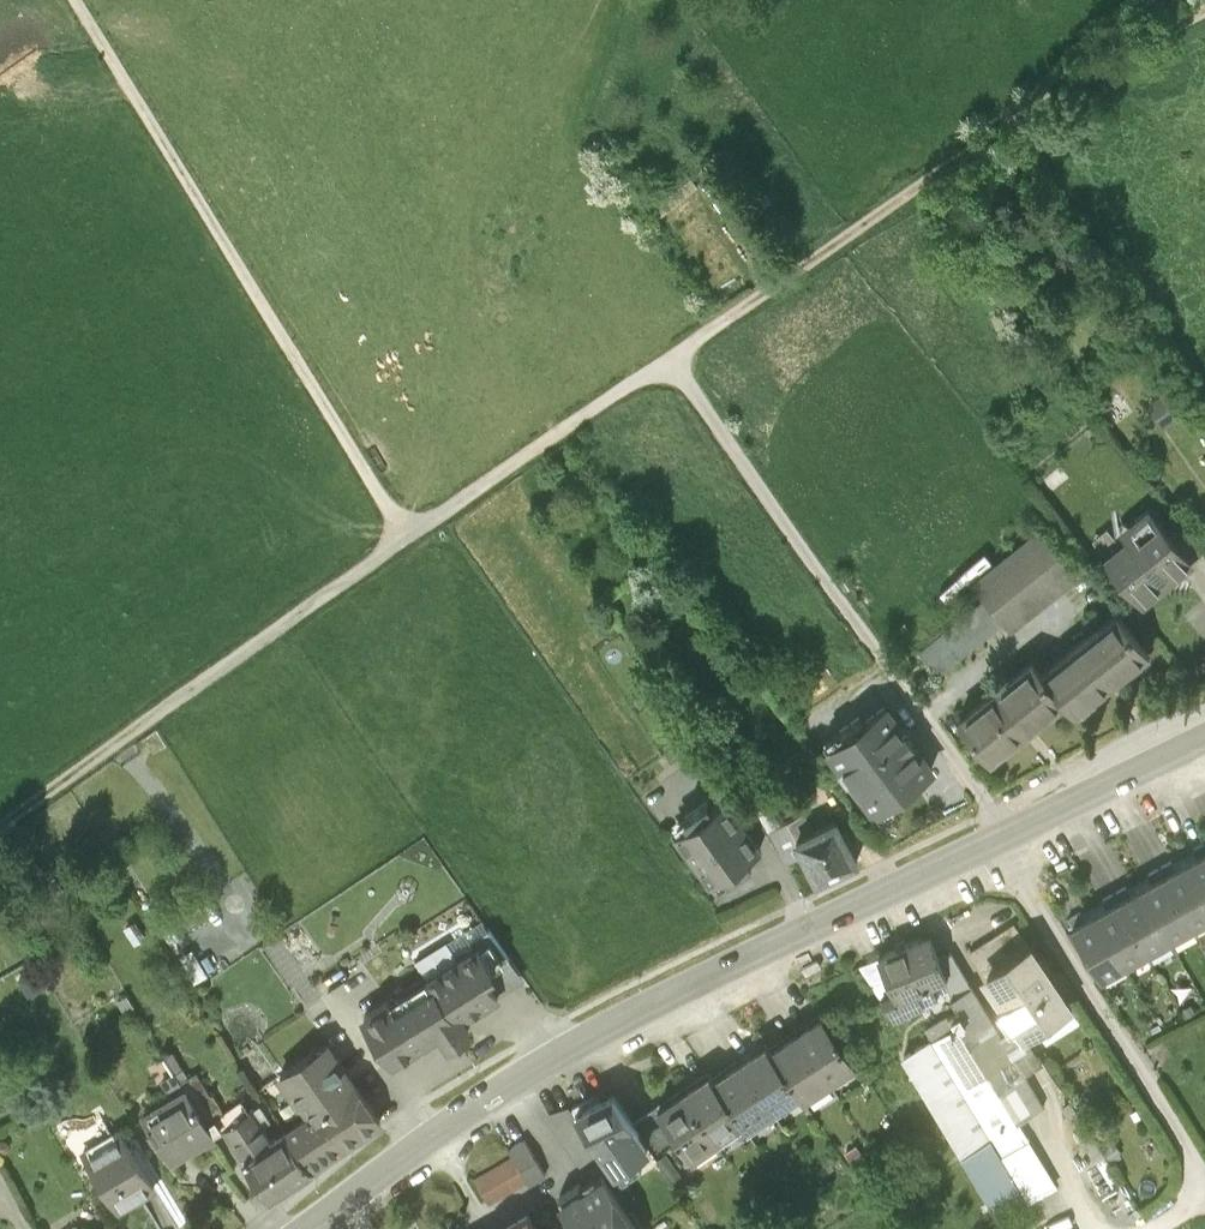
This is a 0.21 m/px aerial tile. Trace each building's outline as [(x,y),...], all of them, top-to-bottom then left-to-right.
[(1191,563),(1149,512),(1129,528),(1137,538),(1109,560),(1143,601),(1163,585),(1161,582),(1174,571),(1177,574),(1191,563)] [(1076,577),(1039,532),(974,585),(986,599),(920,652),(939,676),(1005,622),(1011,630),(1076,577)] [(1119,613),(1044,672),(1065,698),(1074,710),(1149,650),(1119,613)] [(1065,698),(1044,672),(1035,661),(959,721),(989,758),(1065,698)] [(932,768),(887,706),(866,722),(861,716),(838,733),(842,739),(829,749),(875,811),(888,801),(892,807),(916,790),(911,784),(932,768)] [(1192,799),(1201,820),(1204,819),(1204,793),(1192,799)] [(762,852),(726,801),(713,810),(710,805),(686,822),(689,827),(678,836),(714,886),(725,878),(729,884),(753,867),(749,861),(762,852)] [(857,863),(837,823),(798,842),(788,823),(771,831),(788,865),(805,856),(818,883),(857,863)] [(1187,863),(1204,894),(1204,853),(1187,863)] [(1164,876),(1192,926),(1204,919),(1204,894),(1187,863),(1164,876)] [(1192,926),(1164,876),(1141,889),(1170,939),(1192,926)] [(1118,902),(1147,952),(1170,939),(1141,889),(1118,902)] [(1118,902),(1096,915),(1124,965),(1147,952),(1118,902)] [(1101,978),(1124,965),(1096,915),(1073,928),(1101,978)] [(474,948),(490,971),(509,958),(489,929),(470,942),(474,948)] [(417,963),(428,979),(474,948),(470,942),(462,931),(417,963)] [(941,962),(931,938),(879,960),(894,996),(896,1001),(948,979),(941,962)] [(490,971),(474,948),(428,979),(366,1021),(394,1063),(441,1032),(451,1046),(469,1033),(460,1019),(496,995),(483,976),(490,971)] [(1068,1006),(1031,950),(987,979),(1004,1005),(998,1009),(1012,1030),(1018,1026),(1024,1035),(1068,1006)] [(1045,1112),(954,957),(941,962),(948,979),(896,1001),(894,996),(881,1001),(895,1021),(950,994),(960,1011),(927,1031),(934,1042),(905,1059),(993,1209),(1023,1191),(1028,1201),(1055,1185),(1021,1126),(1045,1112)] [(45,987),(35,969),(18,979),(28,997),(45,987)] [(824,1021),(798,1038),(831,1087),(857,1069),(824,1021)] [(831,1087),(798,1038),(772,1057),(800,1098),(805,1105),(831,1087)] [(318,1114),(343,1151),(381,1126),(325,1044),(324,1045),(326,1048),(311,1059),(310,1058),(280,1078),(299,1105),(302,1103),(312,1118),(318,1114)] [(742,1070),(774,1116),(800,1098),(772,1057),(768,1051),(742,1070)] [(748,1134),(774,1116),(742,1070),(716,1087),(743,1128),(748,1134)] [(743,1128),(716,1087),(711,1080),(684,1098),(717,1146),(743,1128)] [(213,1139),(185,1094),(144,1119),(172,1165),(213,1139)] [(691,1164),(717,1146),(684,1098),(658,1116),(691,1164)] [(650,1153),(615,1102),(580,1119),(617,1175),(650,1153)] [(271,1199),(311,1173),(286,1136),(271,1146),(250,1114),(225,1131),(271,1199)] [(318,1114),(312,1118),(286,1136),(311,1173),(343,1151),(318,1114)] [(120,1134),(85,1154),(120,1212),(154,1192),(120,1134)] [(527,1185),(512,1160),(474,1182),(489,1208),(527,1185)] [(602,1184),(597,1188),(596,1186),(588,1191),(589,1193),(584,1196),(579,1190),(559,1203),(576,1228),(633,1228),(602,1184)]
